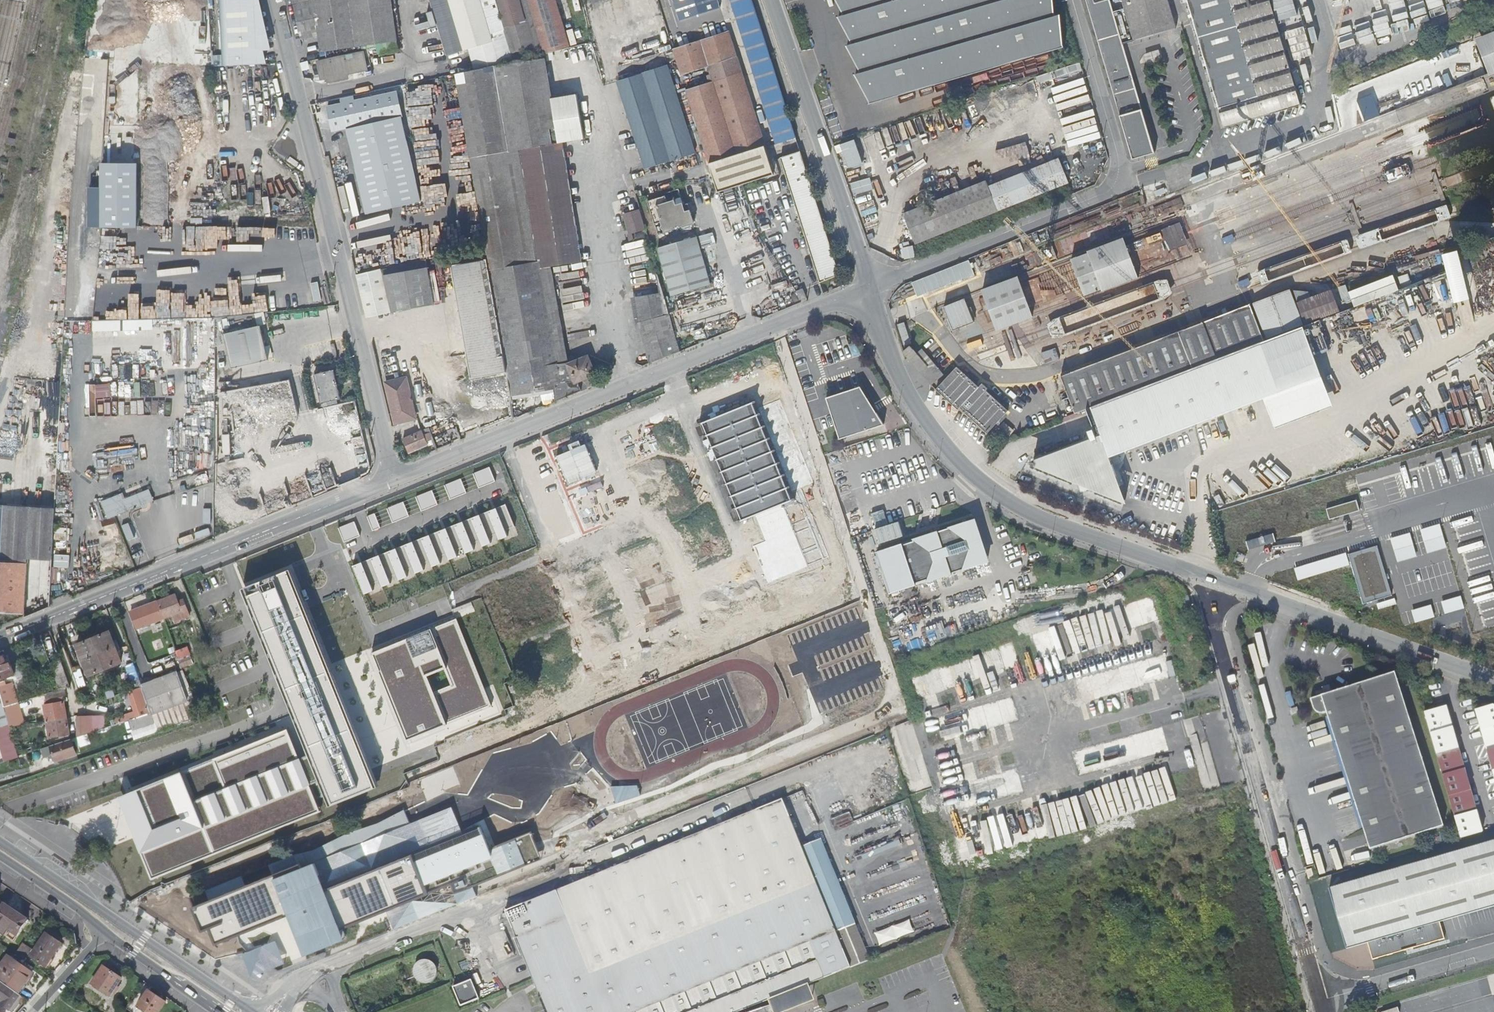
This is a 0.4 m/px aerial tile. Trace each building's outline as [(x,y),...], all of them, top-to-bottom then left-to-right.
[(243,64),(242,0),(221,0),(222,54),(214,54),(214,65),(243,64)] [(307,56),(325,52),(315,0),(294,0),(307,56)] [(325,52),(383,45),(376,0),(315,0),(325,52)] [(383,45),(397,43),(391,0),(376,0),(383,45)] [(481,0),(435,0),(451,54),(488,43),(494,41),(481,0)] [(494,41),(501,62),(517,59),(511,39),(506,24),(499,0),(481,0),(494,41)] [(511,23),(506,24),(517,59),(518,62),(542,57),(529,15),(525,0),(504,0),(511,23)] [(536,14),(549,55),(575,49),(561,0),(532,0),(536,14)] [(797,137),(751,0),(730,0),(778,143),(797,137)] [(844,16),(839,18),(853,44),(848,47),(861,73),(856,76),(870,102),(871,105),(1065,48),(1064,45),(1061,15),(1056,16),(1054,0),(836,0),(844,16)] [(1087,5),(1132,160),(1155,153),(1111,7),(1110,0),(1085,0),(1087,5)] [(1133,40),(1176,27),(1168,0),(1122,0),(1133,40)] [(1300,104),(1270,0),(1183,0),(1184,3),(1187,2),(1224,127),(1300,104)] [(549,55),(536,14),(529,15),(542,57),(544,56),(549,55)] [(1470,40),(1485,78),(1493,74),(1493,31),(1470,40)] [(681,74),(683,73),(689,71),(710,65),(713,75),(709,76),(710,83),(687,91),(711,162),(766,145),(744,75),(730,33),(674,51),(681,74)] [(494,41),(488,43),(495,63),(501,62),(494,41)] [(355,55),(311,64),(314,81),(321,80),(322,83),(341,79),(340,76),(359,72),(355,55)] [(544,56),(542,57),(518,62),(517,59),(501,62),(495,63),(459,71),(473,156),(563,142),(548,56),(544,56)] [(668,66),(618,81),(646,169),(696,153),(668,66)] [(458,181),(441,184),(447,217),(478,212),(455,79),(441,81),(458,181)] [(424,84),(441,184),(458,181),(441,81),(424,84)] [(210,121),(211,88),(203,88),(202,99),(196,99),(196,112),(202,112),(202,121),(210,121)] [(396,91),(327,106),(333,132),(347,129),(367,213),(420,202),(400,116),(401,115),(396,91)] [(583,262),(563,142),(473,156),(487,243),(491,269),(541,261),(543,268),(554,266),(583,262)] [(776,175),(766,145),(711,162),(720,192),(742,185),(776,175)] [(837,274),(798,152),(782,157),(822,279),(837,274)] [(990,188),(999,211),(1070,183),(1061,160),(990,188)] [(102,188),(102,226),(137,226),(137,169),(102,169),(102,188)] [(987,181),(904,213),(915,243),(999,211),(990,188),(987,181)] [(99,226),(101,188),(89,188),(89,226),(99,226)] [(666,194),(648,200),(655,223),(662,221),(666,232),(673,230),(673,229),(683,226),(683,227),(696,223),(689,203),(685,204),(683,197),(668,202),(666,194)] [(632,244),(649,240),(643,220),(626,225),(632,244)] [(474,230),(476,243),(483,242),(481,229),(474,230)] [(462,245),(476,243),(474,230),(460,232),(462,245)] [(672,298),(711,286),(697,239),(658,250),(672,298)] [(385,269),(394,312),(437,302),(428,258),(385,269)] [(511,396),(562,385),(559,367),(543,268),(541,261),(491,269),(493,279),(508,371),(507,372),(511,396)] [(559,367),(569,365),(554,266),(543,268),(559,367)] [(368,318),(394,312),(385,269),(358,275),(368,318)] [(1356,305),(1398,289),(1392,275),(1351,291),(1356,305)] [(680,351),(659,276),(633,280),(641,331),(650,363),(680,351)] [(470,378),(507,372),(508,371),(493,279),(455,285),(467,355),(476,354),(478,370),(469,372),(470,378)] [(796,291),(799,300),(805,298),(802,289),(796,291)] [(1289,289),(1252,303),(1266,338),(1302,325),(1289,289)] [(1307,291),(1292,291),(1304,324),(1339,311),(1331,289),(1309,297),(1307,291)] [(964,298),(943,306),(953,330),(973,322),(964,298)] [(1261,342),(1263,341),(1250,303),(1061,375),(1074,413),(1089,407),(1261,342)] [(217,317),(217,345),(228,342),(234,367),(271,358),(261,315),(217,317)] [(905,324),(898,326),(903,341),(910,339),(905,324)] [(1099,433),(1024,461),(1126,501),(1109,456),(1265,397),(1276,427),(1335,403),(1305,325),(1261,342),(1089,407),(1099,433)] [(572,365),(569,365),(559,367),(562,385),(563,398),(581,391),(580,381),(597,373),(589,357),(572,365)] [(955,400),(961,405),(966,411),(964,412),(975,422),(988,431),(1007,411),(985,390),(987,388),(981,383),(978,387),(956,366),(936,388),(952,404),(955,400)] [(337,376),(335,369),(316,374),(322,401),(342,397),(337,376)] [(408,377),(387,382),(396,423),(417,419),(408,377)] [(884,424),(861,386),(826,398),(834,425),(839,438),(884,424)] [(342,397),(322,401),(324,406),(330,405),(329,401),(342,398),(342,397)] [(958,409),(961,405),(955,400),(952,404),(957,409),(958,409)] [(751,403),(703,423),(743,521),(756,516),(792,501),(788,493),(801,488),(812,484),(779,403),(755,412),(751,403)] [(435,450),(450,444),(441,423),(427,428),(428,433),(422,435),(420,431),(402,439),(407,453),(426,445),(425,441),(431,439),(435,450)] [(454,427),(446,430),(450,439),(458,436),(454,427)] [(492,467),(477,472),(483,488),(498,483),(492,467)] [(462,478),(447,484),(453,500),(468,494),(462,478)] [(124,491),(101,500),(108,518),(155,500),(150,488),(126,497),(124,491)] [(792,501),(756,516),(767,541),(753,547),(768,583),(830,557),(801,488),(788,493),(792,501)] [(434,490),(419,496),(425,511),(440,506),(434,490)] [(405,500),(390,505),(396,521),(411,516),(405,500)] [(1327,509),(1330,520),(1360,511),(1357,501),(1327,509)] [(55,506),(0,503),(0,611),(24,612),(24,616),(50,605),(55,506)] [(509,503),(354,564),(366,593),(521,532),(509,503)] [(376,511),(370,514),(376,530),(381,528),(376,511)] [(876,548),(889,590),(984,560),(971,518),(876,548)] [(356,520),(341,526),(347,542),(362,536),(356,520)] [(1378,545),(1350,553),(1364,603),(1392,595),(1378,545)] [(372,787),(365,771),(361,762),(290,591),(281,568),(241,585),(260,630),(310,752),(327,796),(331,803),(372,787)] [(157,602),(164,620),(187,611),(183,600),(178,602),(175,595),(157,602)] [(136,630),(164,620),(157,602),(129,613),(136,630)] [(441,726),(451,722),(489,707),(455,621),(370,654),(405,740),(441,726)] [(108,633),(76,645),(88,676),(120,663),(108,633)] [(181,667),(194,663),(190,646),(177,649),(181,667)] [(13,675),(8,662),(5,663),(2,656),(0,656),(0,679),(13,675)] [(49,664),(58,690),(69,686),(60,660),(49,664)] [(1324,695),(1310,699),(1313,708),(1314,710),(1315,711),(1318,712),(1330,710),(1332,716),(1368,844),(1370,850),(1443,825),(1395,673),(1324,695)] [(158,732),(189,722),(171,675),(141,686),(142,688),(151,712),(154,722),(158,732)] [(0,690),(0,697),(3,706),(14,703),(8,687),(0,690)] [(129,692),(138,717),(151,712),(142,688),(129,692)] [(44,704),(46,721),(66,717),(62,695),(53,697),(53,699),(45,700),(46,703),(44,704)] [(9,726),(5,713),(0,697),(0,728),(9,726)] [(17,709),(15,703),(14,703),(3,706),(5,713),(17,709)] [(1445,707),(1424,713),(1460,839),(1482,832),(1445,707)] [(1476,714),(1493,777),(1493,709),(1476,714)] [(151,712),(138,717),(129,720),(133,729),(154,722),(151,712)] [(66,717),(46,721),(49,737),(68,734),(66,717)] [(85,735),(86,734),(86,717),(77,718),(77,737),(85,735)] [(10,760),(19,757),(9,727),(9,726),(0,728),(0,740),(3,739),(10,760)] [(287,729),(118,795),(131,824),(154,875),(321,808),(317,799),(327,796),(310,752),(299,756),(287,729)] [(88,744),(85,735),(77,737),(75,738),(78,747),(88,744)] [(76,754),(71,740),(41,750),(44,759),(54,755),(56,761),(76,754)] [(637,785),(610,786),(615,803),(640,795),(637,785)] [(809,982),(845,968),(848,967),(800,848),(780,800),(499,916),(540,1011),(738,1011),(809,982)] [(271,864),(274,874),(275,877),(316,861),(326,887),(463,833),(452,806),(410,824),(404,810),(379,822),(354,831),(316,850),(302,852),(271,864)] [(274,874),(192,906),(203,933),(210,930),(216,945),(265,925),(287,916),(302,954),(347,936),(343,926),(386,910),(466,877),(470,887),(540,858),(530,833),(491,849),(487,839),(481,826),(463,833),(326,887),(316,861),(275,877),(274,874)] [(800,848),(848,967),(868,958),(819,840),(800,848)] [(1328,889),(1345,949),(1366,943),(1371,959),(1444,939),(1438,922),(1493,906),(1493,841),(1328,889)] [(67,867),(53,858),(51,861),(65,871),(67,867)] [(466,877),(386,910),(393,930),(474,897),(470,887),(466,877)] [(4,904),(0,910),(0,932),(12,941),(27,920),(4,904)] [(60,944),(45,933),(29,957),(45,967),(60,944)] [(276,941),(241,953),(251,976),(274,968),(285,964),(276,941)] [(24,943),(20,951),(28,956),(33,949),(24,943)] [(0,964),(0,982),(10,989),(16,994),(30,974),(6,956),(0,964)] [(121,979),(103,967),(91,985),(109,997),(121,979)] [(470,980),(453,987),(461,1006),(478,999),(470,980)] [(0,1003),(0,1005),(8,1011),(19,995),(16,994),(10,989),(0,982),(0,1000),(1,1001),(0,1003)] [(738,1011),(768,1011),(813,993),(809,982),(738,1011)] [(149,991),(137,1008),(143,1011),(158,1011),(164,1002),(149,991)]
